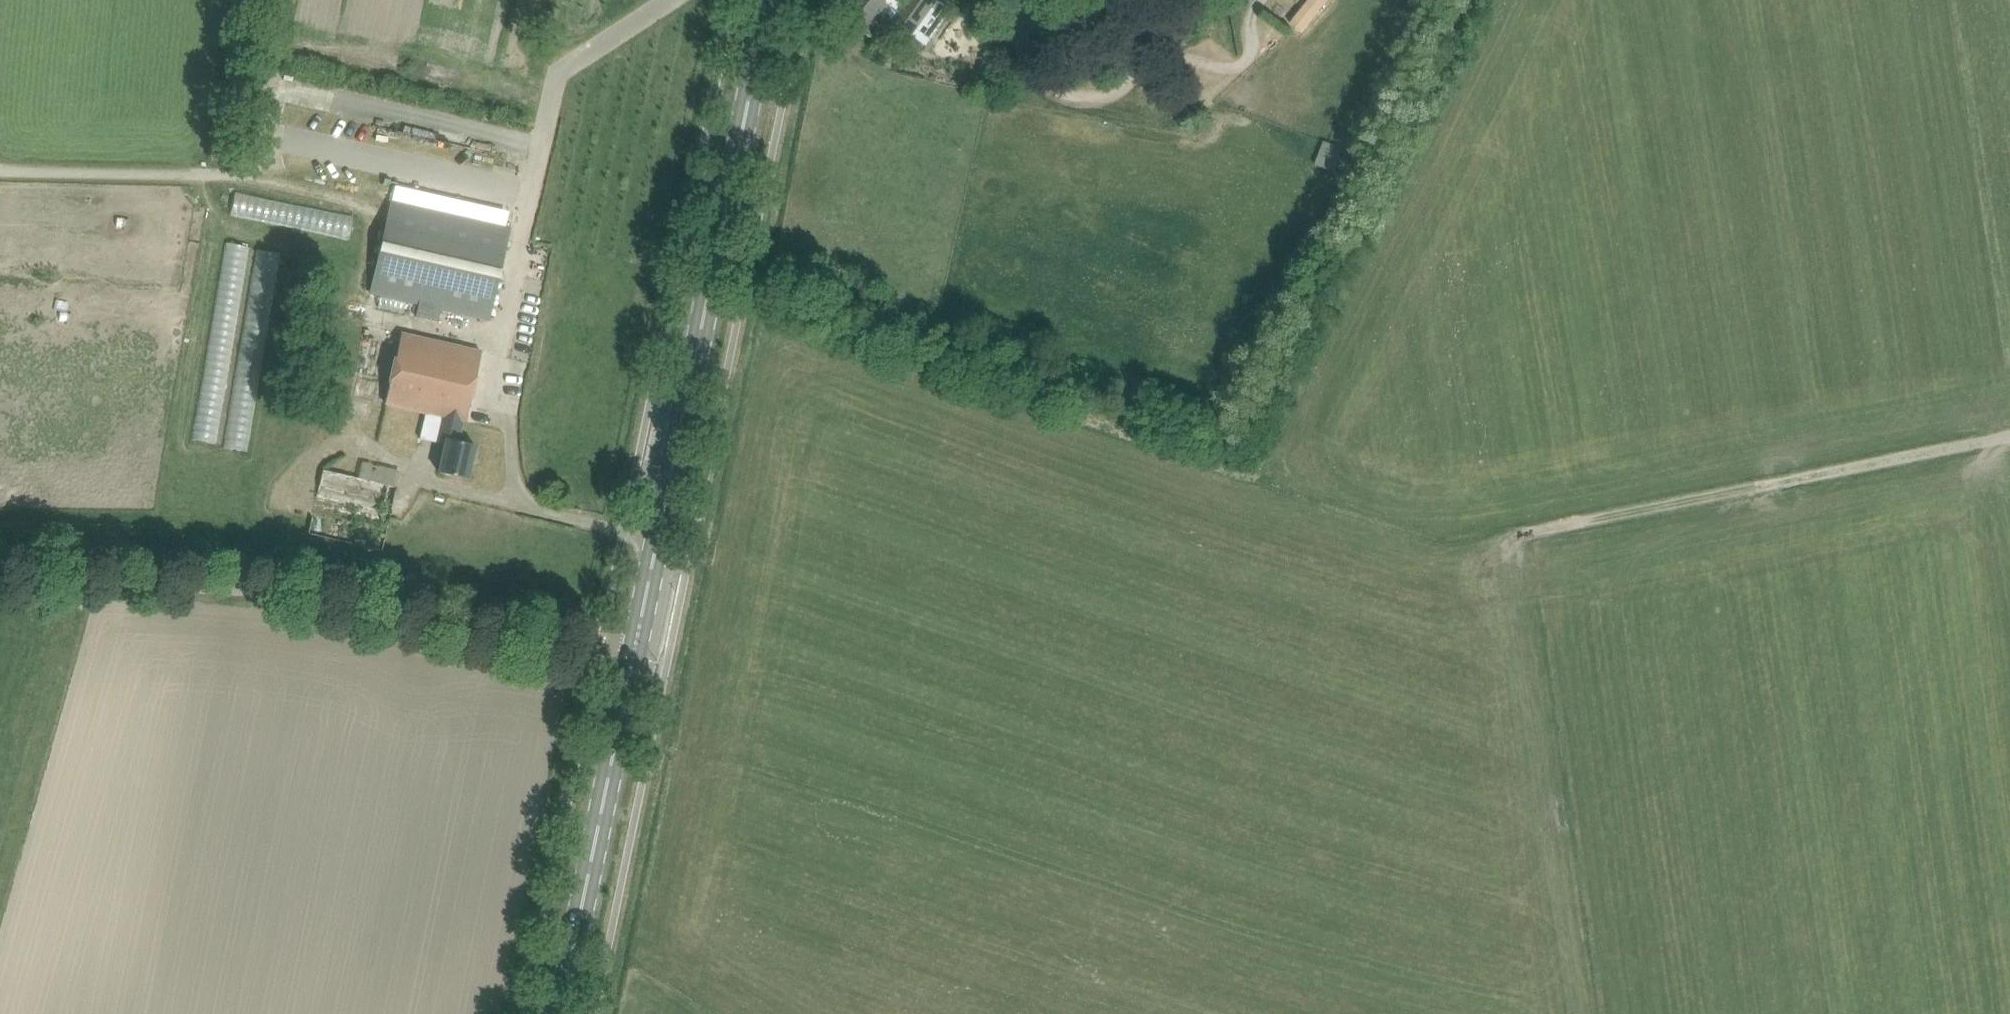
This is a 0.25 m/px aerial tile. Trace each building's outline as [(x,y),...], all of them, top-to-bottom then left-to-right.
[(860,25),(868,31),(880,14),(884,17),(887,13),(891,15),(890,17),(927,44),(952,9),(939,0),(907,0),(900,11),(896,8),(901,2),(898,0),(853,0),(844,13),(860,25)] [(1288,22),(1302,33),(1329,0),(1306,0),(1288,22)] [(1323,140),(1314,163),(1333,171),(1342,148),(1323,140)] [(350,239),(355,215),(236,190),(231,215),(350,239)] [(509,228),(490,224),(391,201),(369,295),(417,306),(415,316),(437,322),(440,310),(488,321),(509,228)] [(337,382),(352,385),(355,371),(358,371),(364,336),(342,332),(336,368),(339,369),(337,382)] [(481,352),(461,347),(399,334),(384,404),(425,413),(419,439),(444,445),(438,473),(467,479),(475,445),(458,442),(463,421),(465,422),(481,352)] [(308,533),(382,551),(387,531),(397,487),(399,472),(371,466),(368,480),(322,470),(312,514),(308,533)] [(433,642),(422,640),(420,651),(431,653),(433,642)]
